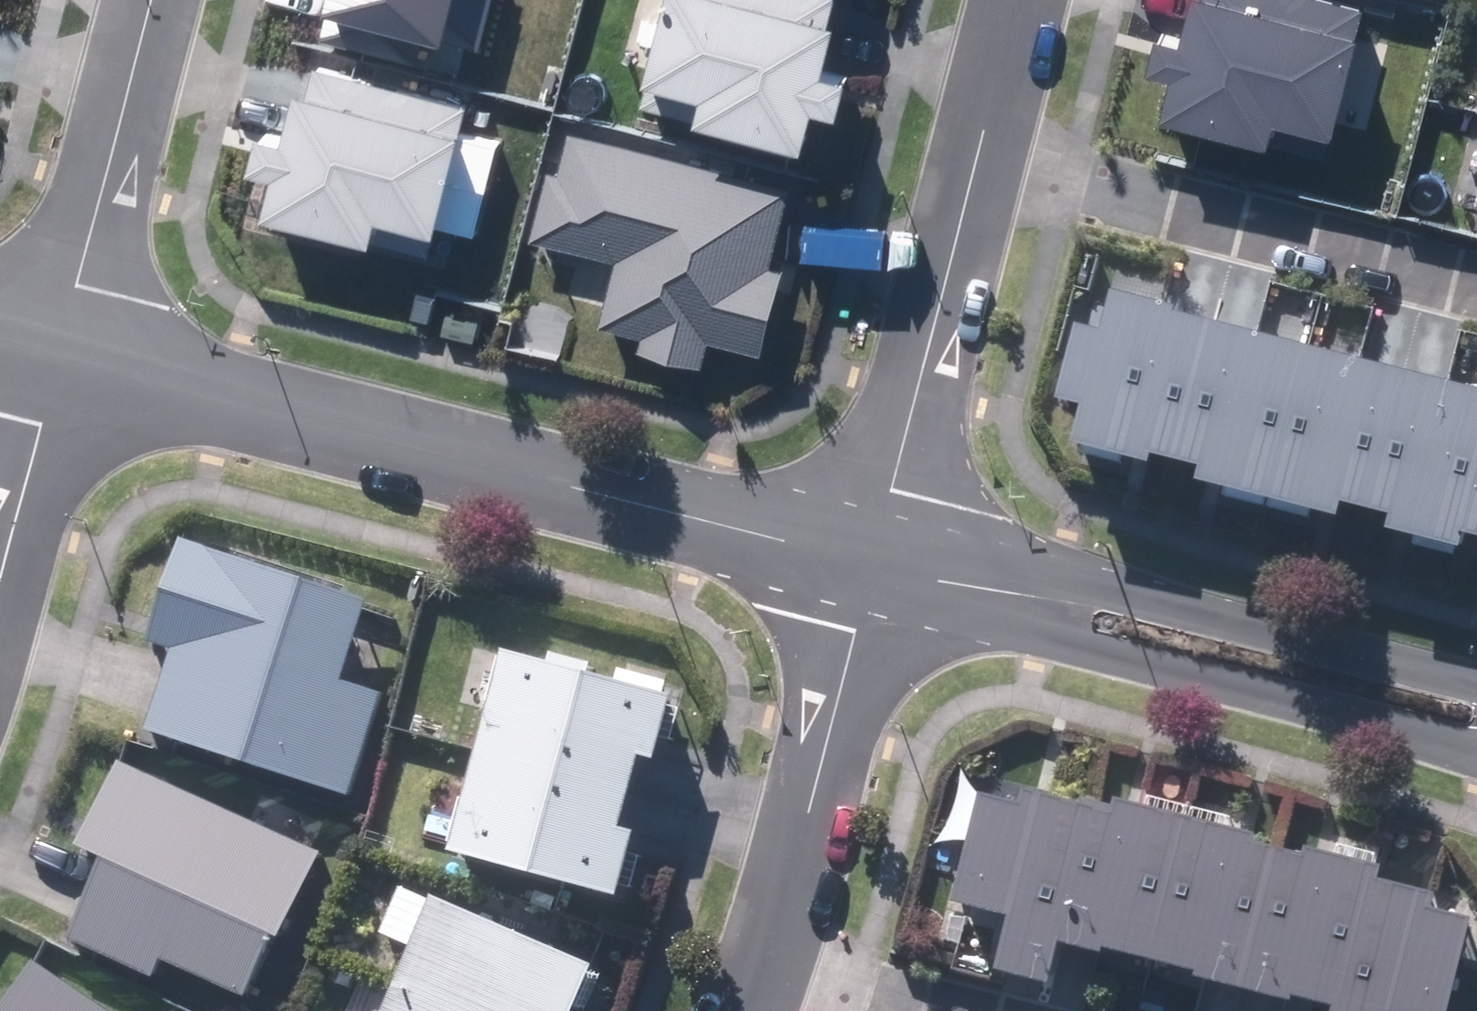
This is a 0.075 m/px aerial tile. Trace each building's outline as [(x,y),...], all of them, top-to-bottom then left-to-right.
[(492,0),(342,0),(482,36),(492,0)] [(821,95),(842,101),(851,65),(827,59),(835,29),(841,8),(836,7),(838,0),(667,0),(650,65),(711,81),(705,105),(731,112),(729,120),(799,138),(801,131),(811,134),(821,95)] [(1327,142),(1363,0),(1191,0),(1185,24),(1160,18),(1151,54),(1178,61),(1168,102),(1327,142)] [(382,203),(441,218),(475,90),(312,48),(304,79),(292,126),(267,120),(259,154),(281,159),(271,198),(376,226),(382,203)] [(642,337),(705,353),(712,326),(762,339),(783,257),(771,254),(780,216),(790,176),(760,169),(762,161),(572,114),(562,156),(553,154),(535,226),(619,247),(603,313),(645,324),(642,337)] [(1211,320),(1115,295),(1105,335),(1079,328),(1059,405),(1085,411),(1075,447),(1151,467),(1154,456),(1173,461),(1211,320)] [(1306,345),(1211,320),(1173,461),(1202,469),(1198,484),(1265,501),(1306,345)] [(1401,369),(1306,345),(1265,501),(1339,521),(1343,506),(1364,511),(1401,369)] [(1401,369),(1364,511),(1390,518),(1386,531),(1456,549),(1459,536),(1476,468),(1476,389),(1401,369)] [(1459,536),(1476,541),(1476,468),(1459,536)] [(149,731),(351,796),(384,695),(344,682),(370,602),(185,543),(152,643),(175,651),(149,731)] [(499,650),(472,750),(627,791),(637,754),(650,758),(667,694),(499,650)] [(627,791),(472,750),(446,848),(614,893),(631,829),(618,826),(627,791)] [(325,851),(124,762),(86,846),(110,857),(73,939),(159,977),(167,960),(250,997),(278,935),(286,938),(325,851)] [(1264,834),(1125,799),(1123,806),(1096,799),(1094,805),(1035,790),(1032,805),(993,795),(966,901),(1020,915),(1006,969),(1059,983),(1069,941),(1112,952),(1113,947),(1206,971),(1205,975),(1302,1000),(1303,994),(1343,1005),(1341,1010),(1456,1010),(1476,927),(1476,917),(1440,908),(1443,894),(1388,880),(1391,867),(1315,848),(1313,856),(1261,842),(1264,834)] [(387,989),(435,1010),(569,1010),(589,968),(431,895),(387,989)] [(39,962),(6,1010),(111,1010),(39,962)] [(387,989),(377,1010),(435,1010),(387,989)]
